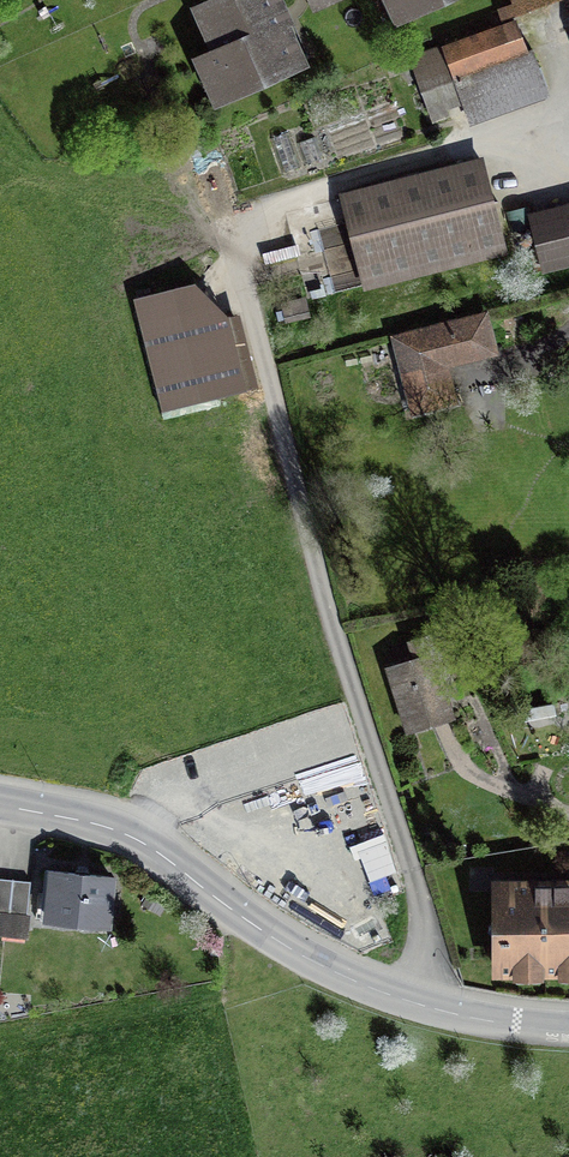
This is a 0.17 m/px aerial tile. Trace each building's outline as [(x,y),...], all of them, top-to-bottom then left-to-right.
[(218,130),(320,85),(283,0),(244,0),(205,17),(223,56),(192,70),(218,130)] [(317,24),(358,6),(356,0),(306,0),(317,24)] [(397,35),(469,0),(380,0),(397,35)] [(520,32),(445,55),(468,130),(543,107),(520,32)] [(485,177),(348,211),(371,303),(508,270),(485,177)] [(533,223),(546,282),(568,277),(568,215),(533,223)] [(216,288),(135,308),(162,418),(244,397),(216,288)] [(305,300),(285,303),(287,320),(307,317),(305,300)] [(490,319),(393,344),(413,424),(460,412),(452,378),(502,365),(490,319)] [(438,653),(387,668),(407,737),(458,723),(438,653)] [(0,878),(0,930),(23,933),(30,882),(0,878)] [(118,885),(53,880),(49,935),(114,940),(118,885)] [(497,889),(495,986),(568,987),(568,890),(497,889)]
